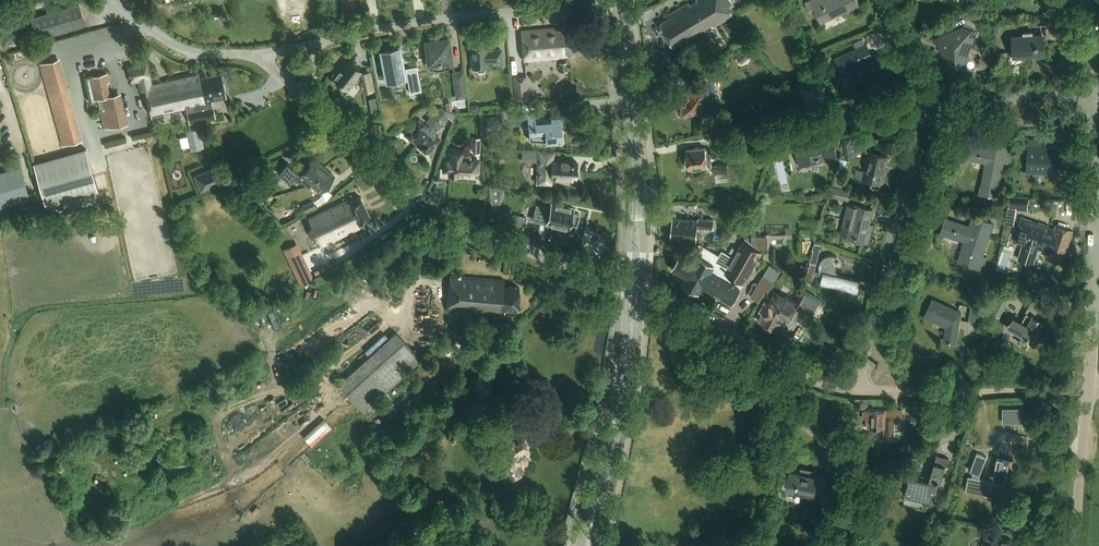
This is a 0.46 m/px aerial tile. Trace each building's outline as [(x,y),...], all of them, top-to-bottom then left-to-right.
[(706,32),(706,29),(712,26),(714,27),(733,16),(727,6),(730,4),(731,2),(730,0),(693,0),(669,14),(671,17),(660,24),(673,46),(685,39),(687,43),(706,32)] [(821,23),(860,5),(857,0),(827,0),(825,1),(825,0),(811,0),(810,0),(805,3),(809,12),(815,9),(821,23)] [(78,4),(31,18),(37,38),(84,25),(78,4)] [(955,29),(936,37),(949,69),(956,66),(957,68),(963,68),(965,62),(972,59),(969,52),(978,32),(964,26),(961,32),(956,34),(955,29)] [(552,28),(521,31),(523,61),(566,57),(565,53),(584,51),(582,30),(565,32),(564,28),(553,29),(552,28)] [(1027,34),(1012,35),(1013,57),(1047,55),(1045,33),(1037,34),(1036,31),(1027,32),(1027,34)] [(430,63),(430,68),(435,70),(441,70),(446,68),(450,66),(449,60),(451,60),(448,38),(425,41),(427,54),(424,54),(424,59),(426,64),(430,63)] [(476,67),(476,71),(485,70),(484,67),(489,66),(489,65),(502,64),(500,50),(487,51),(486,40),(469,41),(471,68),(476,67)] [(867,44),(835,58),(842,73),(859,65),(867,81),(891,70),(884,55),(874,59),(867,44)] [(391,47),(391,49),(381,51),(387,81),(397,79),(398,86),(405,85),(404,78),(398,47),(398,45),(391,47)] [(745,49),(741,54),(746,60),(751,56),(745,49)] [(60,59),(39,65),(62,147),(83,141),(60,59)] [(335,71),(333,73),(333,75),(333,77),(333,78),(346,89),(355,77),(360,81),(363,81),(365,90),(373,88),(370,71),(362,73),(360,71),(361,71),(347,60),(339,69),(337,70),(335,71)] [(152,82),(148,61),(127,65),(131,82),(139,81),(141,91),(146,90),(152,119),(165,116),(164,113),(187,109),(190,124),(216,119),(212,100),(226,97),(221,73),(206,76),(205,71),(152,82)] [(421,90),(417,68),(405,70),(410,92),(421,90)] [(465,96),(461,72),(454,73),(457,97),(465,96)] [(109,83),(107,73),(87,78),(92,100),(102,98),(104,107),(100,108),(105,129),(123,125),(117,94),(110,96),(107,83),(109,83)] [(530,99),(527,77),(512,79),(515,101),(530,99)] [(703,106),(710,105),(709,88),(715,87),(714,78),(694,80),(695,89),(697,89),(698,93),(680,95),(680,96),(679,97),(680,104),(681,104),(682,114),(687,114),(688,117),(697,116),(697,113),(703,112),(703,106)] [(377,111),(375,99),(369,100),(371,113),(377,111)] [(411,139),(416,143),(440,115),(435,112),(431,117),(430,116),(425,122),(428,125),(427,127),(418,120),(408,131),(406,131),(406,132),(406,136),(409,139),(411,139)] [(528,134),(530,134),(530,140),(562,142),(560,116),(535,118),(534,112),(522,113),(523,120),(527,120),(528,134)] [(435,134),(448,118),(442,113),(440,115),(416,143),(427,152),(439,138),(435,134)] [(503,115),(485,117),(486,131),(504,129),(503,115)] [(768,124),(771,137),(778,136),(776,130),(783,128),(781,121),(768,124)] [(189,145),(190,149),(205,146),(201,126),(186,129),(187,135),(179,136),(181,147),(189,145)] [(796,133),(783,136),(785,146),(794,144),(798,163),(836,154),(832,135),(825,136),(823,130),(796,136),(796,133)] [(752,133),(737,135),(738,143),(753,141),(752,133)] [(105,146),(128,140),(127,135),(104,141),(105,146)] [(842,137),(845,159),(854,157),(850,136),(842,137)] [(865,139),(853,141),(854,149),(866,148),(865,139)] [(1029,139),(1027,172),(1056,174),(1056,170),(1058,170),(1058,168),(1057,167),(1058,147),(1043,146),(1043,140),(1029,139)] [(988,147),(971,144),(968,160),(985,163),(980,192),(998,196),(1007,145),(989,142),(988,147)] [(782,147),(775,149),(783,185),(791,183),(782,147)] [(86,148),(33,163),(46,206),(98,191),(86,148)] [(688,168),(707,167),(712,167),(711,153),(706,153),(706,148),(687,150),(687,157),(685,157),(686,167),(688,167),(688,168)] [(536,183),(552,185),(552,177),(575,178),(576,162),(549,160),(549,152),(538,152),(536,183)] [(861,170),(859,178),(872,181),(871,187),(879,189),(881,183),(883,183),(889,157),(869,152),(865,171),(861,170)] [(443,162),(443,171),(449,172),(449,176),(458,176),(458,171),(476,172),(476,171),(478,171),(479,163),(477,163),(477,160),(470,160),(470,155),(463,155),(464,153),(450,153),(450,162),(443,162)] [(538,154),(526,153),(525,163),(537,164),(538,154)] [(309,185),(311,182),(325,167),(315,158),(302,173),(288,161),(278,172),(289,182),(294,176),(300,181),(302,179),(309,185)] [(728,165),(715,166),(716,177),(729,176),(728,165)] [(0,172),(0,208),(30,199),(21,166),(0,172)] [(218,166),(195,176),(201,191),(224,181),(218,166)] [(335,175),(325,167),(311,182),(321,191),(335,175)] [(262,193),(251,184),(245,193),(255,201),(262,193)] [(853,192),(834,186),(832,195),(850,201),(853,192)] [(348,200),(311,219),(324,245),(361,227),(359,224),(371,219),(361,197),(349,203),(348,200)] [(1027,210),(1028,199),(1010,197),(1009,207),(1008,207),(1005,224),(1013,225),(1016,209),(1027,210)] [(314,202),(304,206),(307,214),(317,209),(314,202)] [(549,202),(547,209),(536,206),(533,219),(546,222),(546,223),(568,229),(569,224),(576,226),(579,214),(572,213),(573,208),(549,202)] [(854,205),(854,206),(848,205),(840,236),(868,242),(872,226),(868,225),(872,209),(854,205)] [(969,226),(946,219),(941,233),(965,241),(958,262),(982,270),(987,257),(982,255),(993,224),(972,217),(969,226)] [(1020,228),(1015,241),(1024,244),(1022,250),(1019,258),(1033,262),(1035,254),(1037,248),(1048,252),(1046,257),(1062,262),(1073,231),(1056,226),(1055,229),(1049,228),(1050,226),(1021,217),(1018,228),(1020,228)] [(697,230),(704,231),(711,231),(712,228),(713,228),(714,220),(698,218),(698,220),(673,218),(672,238),(696,240),(697,230)] [(366,237),(363,230),(357,233),(360,240),(366,237)] [(746,238),(734,259),(723,252),(720,256),(700,244),(691,260),(681,254),(673,268),(687,277),(683,283),(699,292),(702,286),(732,303),(762,252),(746,238)] [(813,255),(812,259),(811,265),(816,266),(822,244),(816,241),(813,250),(815,250),(813,255)] [(299,286),(314,279),(297,243),(294,244),(285,249),(282,250),(299,286)] [(826,278),(823,287),(839,291),(839,292),(840,293),(840,294),(841,295),(842,295),(844,295),(845,294),(846,293),(846,292),(854,294),(858,280),(837,275),(831,256),(829,256),(825,257),(822,260),(820,263),(819,267),(820,271),(821,275),(826,278)] [(504,279),(450,275),(447,310),(492,314),(491,330),(499,331),(501,315),(505,315),(505,309),(518,310),(520,287),(504,286),(504,279)] [(774,283),(762,276),(750,297),(759,301),(767,289),(768,290),(774,283)] [(1001,317),(1005,310),(1013,294),(1004,288),(995,305),(991,312),(1001,317)] [(763,313),(759,321),(769,326),(768,327),(768,328),(769,329),(770,330),(771,330),(773,330),(774,330),(775,329),(780,331),(783,325),(778,322),(782,315),(785,316),(789,310),(792,311),(794,306),(811,314),(819,299),(800,289),(793,301),(785,296),(783,299),(773,294),(768,304),(766,303),(765,306),(764,305),(760,312),(763,313)] [(1014,316),(1007,323),(1007,327),(1035,342),(1039,334),(1037,333),(1044,320),(1040,318),(1046,307),(1048,307),(1049,297),(1035,296),(1022,320),(1014,316)] [(960,313),(932,299),(924,317),(946,327),(943,341),(955,343),(960,313)] [(976,322),(979,307),(971,305),(969,321),(976,322)] [(469,322),(457,337),(468,344),(479,329),(469,322)] [(453,327),(445,338),(450,342),(458,331),(453,327)] [(395,335),(339,386),(363,413),(420,361),(395,335)] [(928,432),(929,409),(921,409),(920,409),(919,427),(915,427),(915,431),(928,432)] [(863,410),(863,418),(866,418),(866,427),(884,428),(884,441),(894,441),(894,422),(902,422),(902,410),(863,410)] [(302,436),(310,445),(330,426),(322,417),(302,436)] [(506,443),(502,453),(499,463),(509,480),(524,471),(520,464),(522,454),(530,450),(521,434),(506,443)] [(483,440),(480,453),(488,454),(490,442),(483,440)] [(993,477),(990,477),(988,482),(978,479),(979,474),(986,458),(977,454),(969,470),(973,472),(971,478),(967,477),(964,491),(1005,499),(1008,482),(1005,481),(1010,460),(997,457),(993,477)] [(929,482),(908,477),(904,495),(934,502),(938,483),(937,483),(937,480),(940,481),(947,458),(936,455),(930,477),(929,478),(930,478),(929,481),(929,482)] [(903,466),(890,470),(888,482),(904,486),(907,475),(903,466)] [(790,471),(786,488),(797,491),(798,487),(807,489),(806,494),(824,498),(829,473),(805,468),(805,469),(806,469),(804,474),(790,471)] [(840,481),(834,488),(843,495),(849,489),(840,481)] [(1001,504),(997,523),(1007,525),(1011,506),(1001,504)] [(992,538),(991,545),(1017,545),(1018,542),(992,538)]
